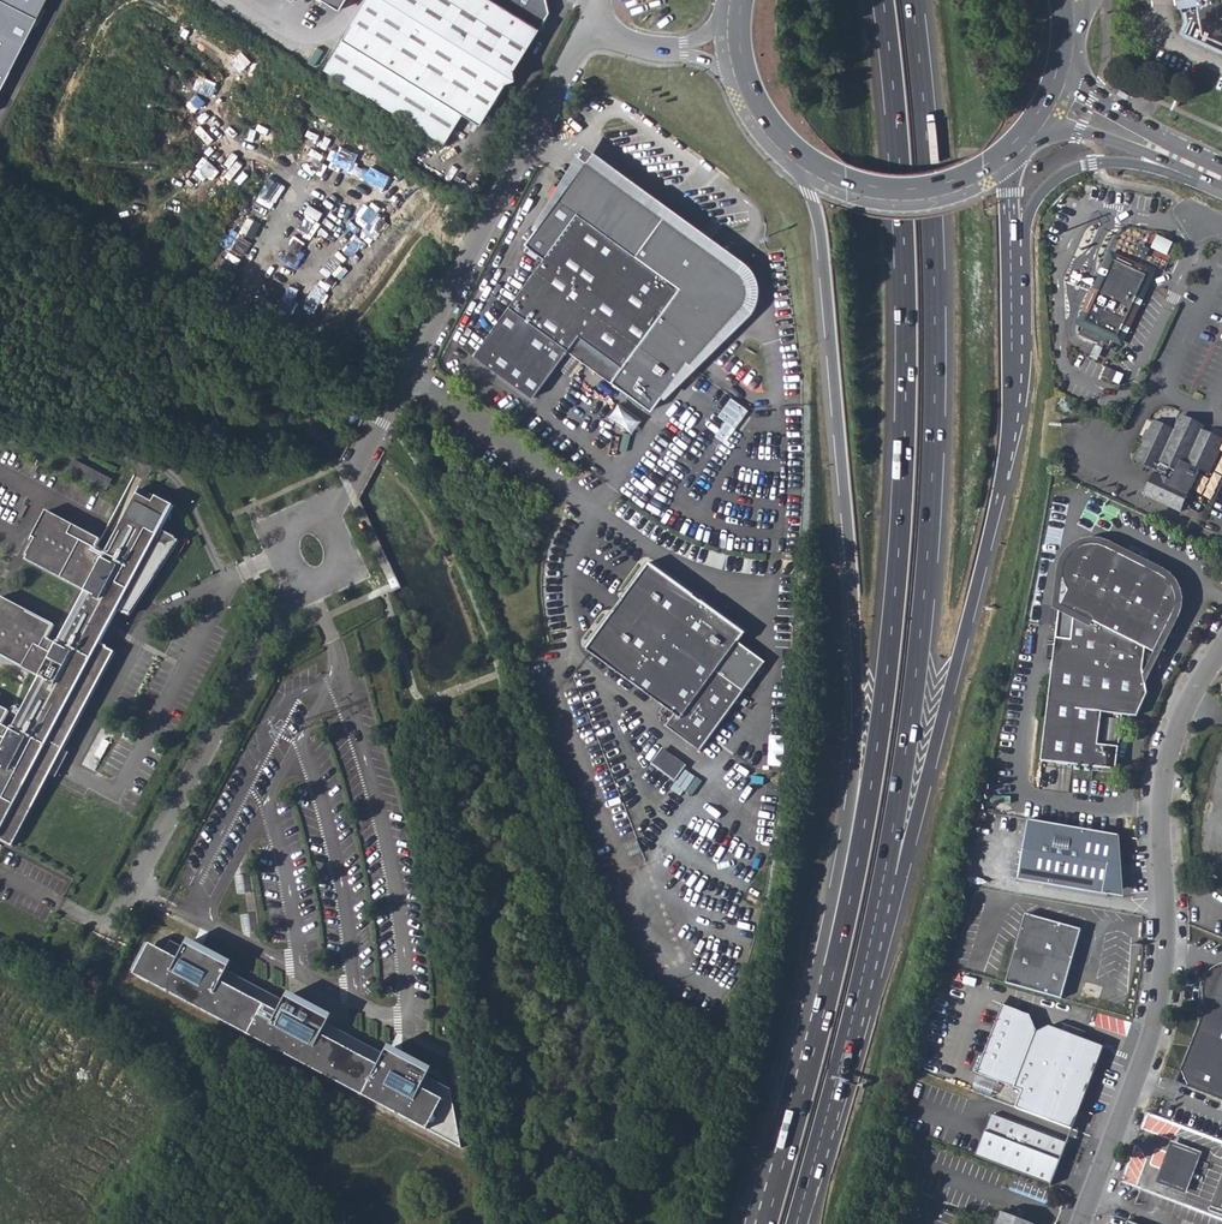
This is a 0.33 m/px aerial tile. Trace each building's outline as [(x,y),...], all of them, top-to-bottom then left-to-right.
[(46,0),(0,0),(0,92),(46,0)] [(339,39),(459,113),(477,124),(504,81),(512,79),(511,69),(544,15),(541,0),(362,0),(339,39)] [(1173,1),(1176,1),(1176,5),(1180,4),(1182,16),(1178,24),(1221,46),(1221,0),(1171,0),(1173,1)] [(459,113),(339,39),(320,69),(440,144),(459,113)] [(1119,93),(1118,95),(1127,100),(1129,96),(1121,91),(1119,93)] [(738,270),(587,160),(526,243),(546,258),(475,354),(529,393),(564,344),(653,409),(688,361),(691,365),(744,307),(746,303),(748,297),(749,291),(749,285),(747,279),(743,274),(738,270)] [(1151,251),(1167,258),(1174,242),(1158,235),(1151,251)] [(1107,343),(1111,345),(1114,339),(1118,341),(1152,273),(1114,254),(1080,323),(1086,326),(1082,333),(1099,342),(1106,345),(1107,343)] [(1106,345),(1099,342),(1092,355),(1099,358),(1106,345)] [(1120,386),(1124,378),(1106,369),(1102,377),(1120,386)] [(732,396),(720,414),(736,426),(749,408),(732,396)] [(611,417),(636,430),(642,417),(617,404),(611,417)] [(447,425),(439,419),(434,427),(442,433),(447,425)] [(1135,466),(1125,487),(1154,501),(1170,467),(1178,471),(1187,453),(1185,452),(1188,445),(1173,437),(1175,433),(1151,422),(1146,433),(1133,428),(1129,436),(1126,435),(1121,444),(1123,446),(1118,458),(1135,466)] [(68,470),(108,486),(113,474),(73,457),(68,470)] [(10,850),(113,655),(98,647),(101,642),(112,621),(115,614),(122,617),(122,616),(126,618),(173,541),(157,533),(170,507),(154,499),(151,505),(135,497),(106,553),(95,547),(99,540),(44,512),(30,538),(33,540),(22,561),(84,594),(57,646),(46,640),(53,627),(0,599),(0,660),(28,675),(30,671),(41,676),(38,680),(11,733),(0,727),(8,714),(0,710),(0,844),(10,850)] [(1073,604),(1048,762),(1121,772),(1130,717),(1144,718),(1150,707),(1157,695),(1155,684),(1153,676),(1151,663),(1154,649),(1150,648),(1154,633),(1165,633),(1169,634),(1173,633),(1177,631),(1180,628),(1185,624),(1190,618),(1192,612),(1193,608),(1193,603),(1193,598),(1190,592),(1186,586),(1182,581),(1177,577),(1171,574),(1164,573),(1158,573),(1154,577),(1137,568),(1136,562),(1133,556),(1130,551),(1126,546),(1121,542),(1115,539),(1108,538),(1102,538),(1093,539),(1086,543),(1079,549),(1075,556),(1072,563),(1071,571),(1072,579),(1075,586),(1080,592),(1073,604)] [(740,634),(645,565),(620,599),(625,603),(615,618),(609,614),(582,651),(671,715),(662,727),(696,752),(709,734),(762,664),(735,643),(740,634)] [(120,624),(112,621),(101,642),(109,646),(120,624)] [(30,671),(28,675),(38,680),(41,676),(30,671)] [(769,764),(783,765),(785,736),(771,734),(769,764)] [(686,766),(662,751),(651,768),(675,783),(686,766)] [(1031,881),(1109,893),(1119,833),(1100,830),(1065,824),(1029,819),(1018,878),(1031,881)] [(1026,914),(1007,981),(1062,998),(1077,949),(1063,925),(1026,914)] [(1063,925),(1077,949),(1082,931),(1063,925)] [(164,951),(148,981),(462,1147),(451,1088),(429,1076),(385,1054),(328,1023),(284,1000),(228,970),(184,947),(170,940),(164,951)] [(231,965),(187,942),(184,947),(228,970),(231,965)] [(164,951),(149,943),(133,974),(148,981),(164,951)] [(1220,970),(1216,972),(1212,975),(1209,978),(1206,982),(1204,986),(1203,990),(1204,995),(1204,999),(1206,1002),(1206,1004),(1208,1006),(1183,1071),(1190,1087),(1221,1099),(1221,969),(1220,970)] [(331,1018),(287,995),(284,1000),(328,1023),(331,1018)] [(1024,1089),(1019,1105),(1042,1114),(1076,1127),(1106,1046),(1053,1027),(1036,1033),(1033,1019),(1032,1015),(1004,1004),(979,1073),(1024,1089)] [(1033,1019),(1036,1033),(1053,1027),(1033,1019)] [(388,1048),(385,1054),(429,1076),(432,1071),(388,1048)] [(996,1112),(980,1155),(1056,1184),(1071,1141),(996,1112)] [(1172,1150),(1156,1192),(1187,1203),(1203,1162),(1172,1150)] [(1181,1156),(1171,1159),(1159,1190),(1186,1200),(1200,1163),(1181,1156)] [(1002,1210),(997,1223),(1034,1223),(1035,1222),(1029,1219),(1002,1210)]
